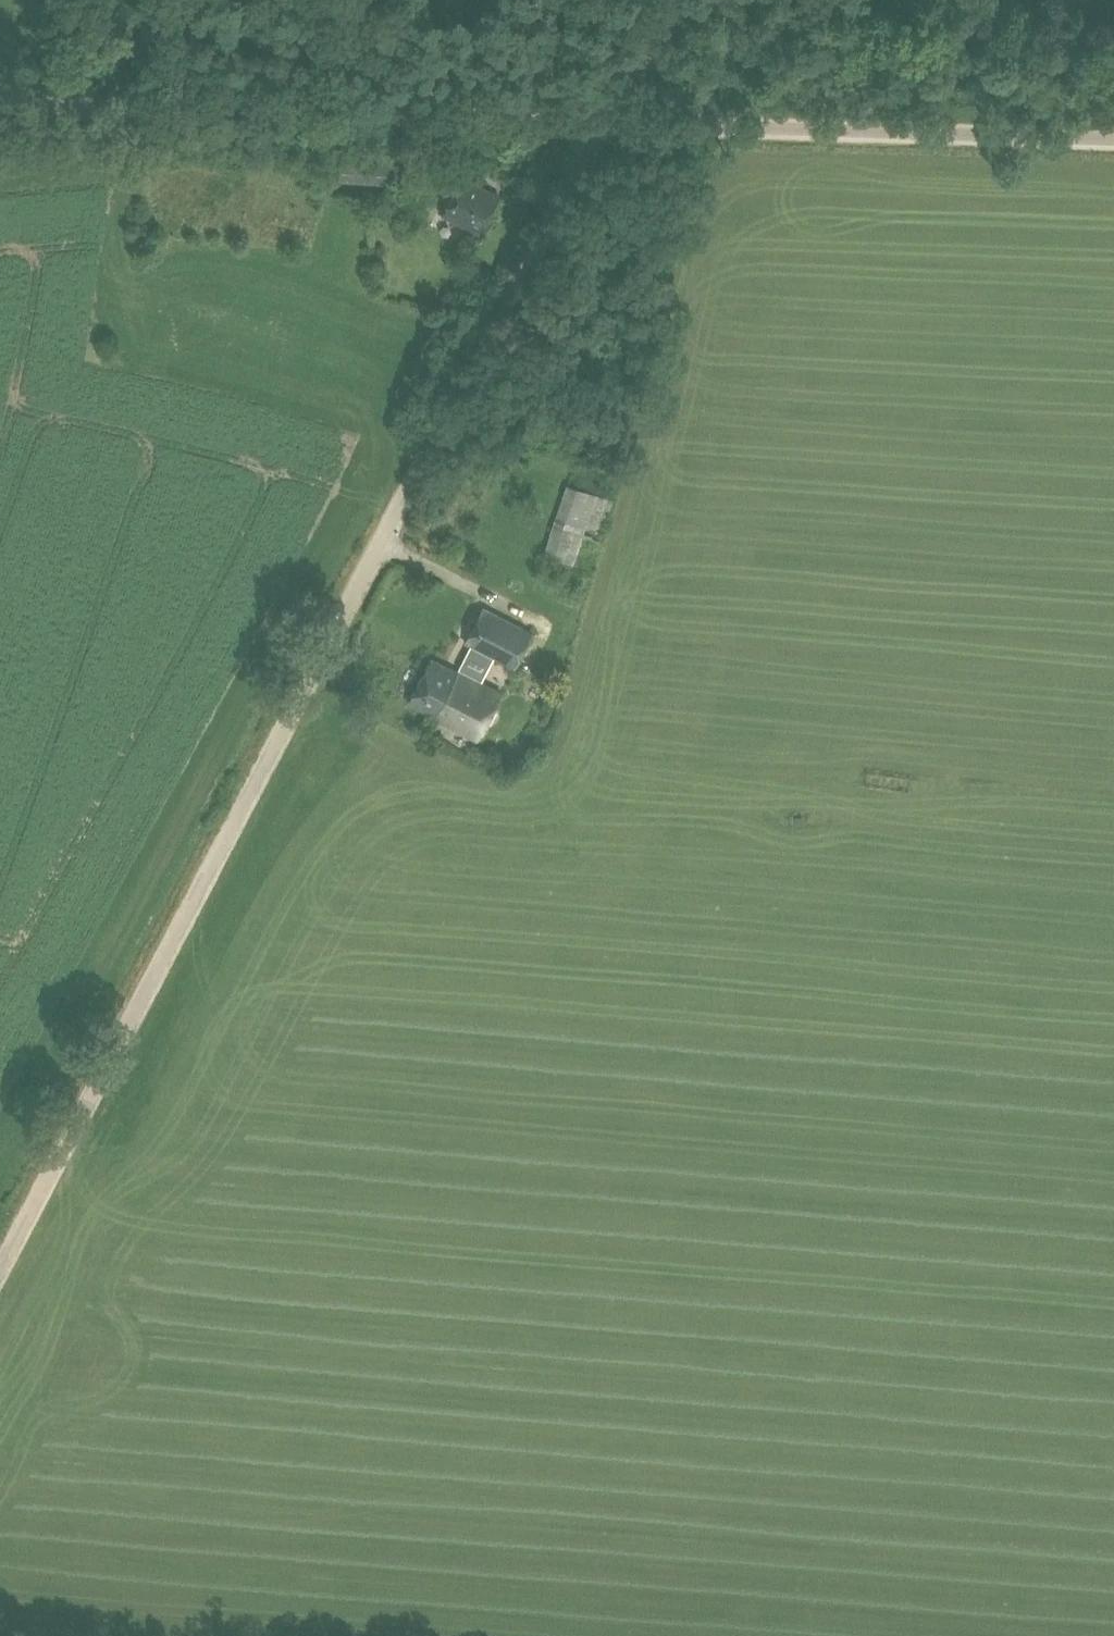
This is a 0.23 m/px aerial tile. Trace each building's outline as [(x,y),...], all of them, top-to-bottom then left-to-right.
[(335,180),(399,184),(401,163),(337,159),(335,180)] [(443,214),(480,233),(499,194),(463,176),(443,214)] [(543,553),(574,564),(584,536),(600,541),(614,499),(567,483),(543,553)] [(464,642),(515,668),(534,631),(483,606),(464,642)] [(434,717),(477,739),(502,692),(459,669),(458,672),(432,658),(409,701),(436,714),(434,717)]
